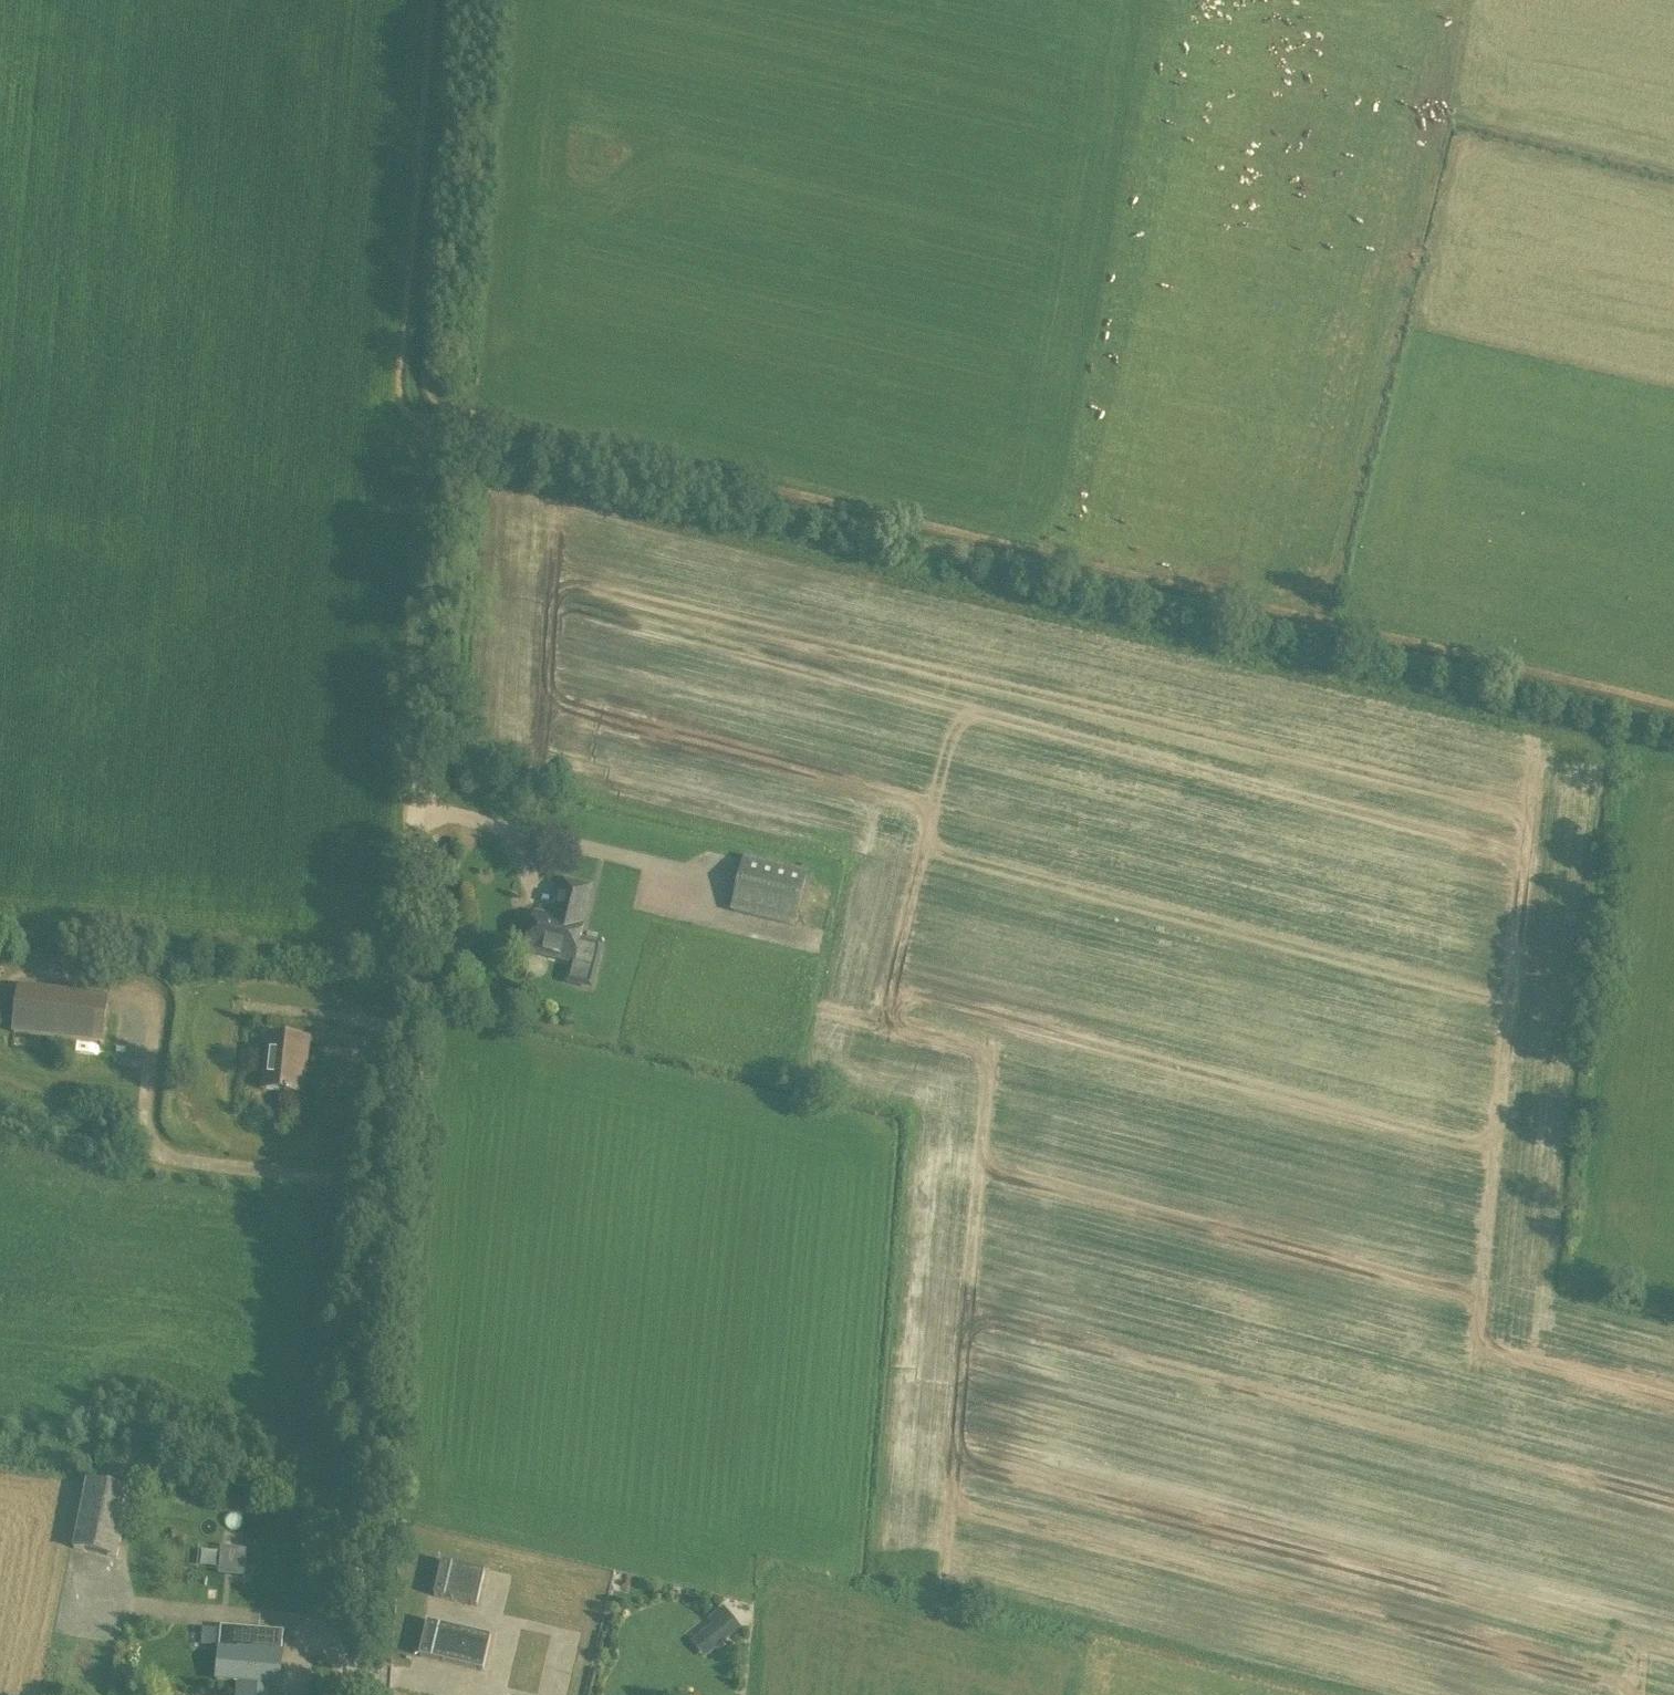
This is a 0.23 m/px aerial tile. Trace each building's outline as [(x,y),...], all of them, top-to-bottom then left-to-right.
[(795,927),(808,871),(743,856),(730,912),(795,927)] [(574,963),(593,888),(562,880),(553,918),(535,913),(525,951),(574,963)] [(103,1045),(109,997),(19,986),(13,1034),(103,1045)] [(306,1065),(309,1041),(268,1037),(263,1090),(299,1094),(302,1065),(306,1065)] [(117,1559),(131,1491),(87,1482),(72,1550),(117,1559)] [(218,1574),(244,1576),(246,1550),(221,1547),(218,1574)] [(477,1606),(484,1574),(441,1565),(434,1597),(477,1606)] [(476,1607),(436,1598),(431,1619),(470,1629),(476,1607)] [(689,1637),(704,1656),(742,1627),(726,1608),(689,1637)] [(483,1671),(491,1637),(427,1622),(419,1656),(483,1671)] [(270,1684),(279,1685),(284,1634),(226,1628),(224,1649),(218,1649),(215,1679),(236,1681),(235,1694),(269,1694),(270,1684)]
